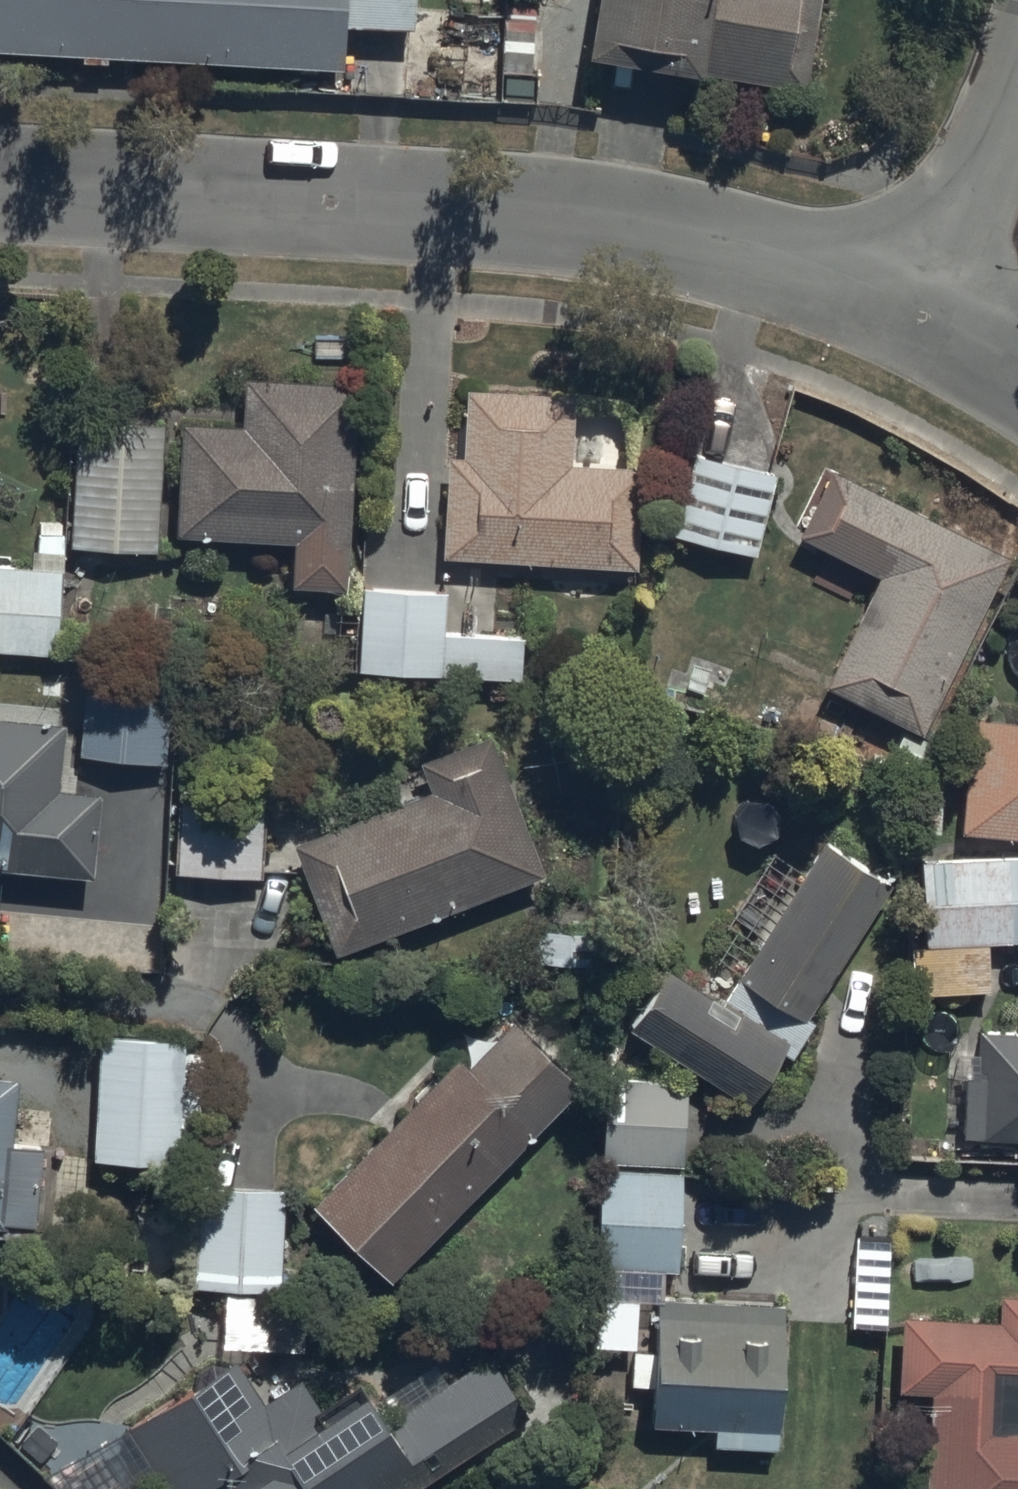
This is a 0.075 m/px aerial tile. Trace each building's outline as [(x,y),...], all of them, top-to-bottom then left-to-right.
[(340,72),(344,0),(0,0),(0,53),(340,72)] [(503,69),(532,69),(532,0),(502,0),(503,69)] [(586,37),(701,54),(699,64),(807,80),(819,0),(592,0),(586,37)] [(347,578),(355,373),(242,368),(240,416),(180,414),(176,528),(292,532),(291,576),(347,578)] [(571,456),(571,388),(464,383),(464,451),(444,451),(444,548),(638,562),(638,456),(571,456)] [(156,543),(161,416),(75,414),(69,540),(156,543)] [(747,566),(774,468),(687,444),(661,542),(747,566)] [(826,701),(915,743),(1004,557),(833,477),(799,547),(881,586),(826,701)] [(0,558),(0,644),(66,648),(71,563),(0,558)] [(445,582),(358,576),(354,668),(520,675),(522,630),(443,626),(445,582)] [(166,658),(85,651),(79,749),(159,754),(166,658)] [(88,869),(98,784),(58,779),(66,711),(0,703),(0,859),(88,869)] [(1017,844),(1017,732),(978,728),(966,839),(1017,844)] [(287,840),(339,972),(560,884),(508,753),(287,840)] [(262,801),(174,801),(174,866),(262,866),(262,801)] [(808,1007),(886,874),(816,833),(724,991),(662,955),(622,1023),(752,1099),(782,1047),(790,1051),(814,1011),(808,1007)] [(986,938),(1017,937),(1017,852),(920,853),(921,937),(986,938)] [(986,938),(921,937),(909,937),(910,990),(987,989),(986,938)] [(317,1209),(404,1288),(586,1090),(499,1011),(317,1209)] [(183,1029),(99,1024),(92,1157),(175,1162),(183,1029)] [(1017,1146),(1017,1041),(965,1039),(961,1143),(1017,1146)] [(14,1069),(0,1067),(0,1233),(31,1237),(42,1134),(7,1130),(14,1069)] [(601,1156),(682,1159),(685,1072),(604,1069),(601,1156)] [(285,1177),(195,1175),(193,1281),(283,1283),(285,1177)] [(888,1231),(855,1230),(852,1324),(885,1325),(888,1231)] [(927,1290),(916,1488),(1017,1488),(1017,1295),(927,1290)] [(653,1306),(650,1440),(791,1444),(795,1310),(653,1306)] [(528,1407),(493,1349),(388,1413),(365,1375),(322,1402),(303,1371),(264,1395),(236,1349),(124,1417),(168,1488),(395,1488),(528,1407)]
